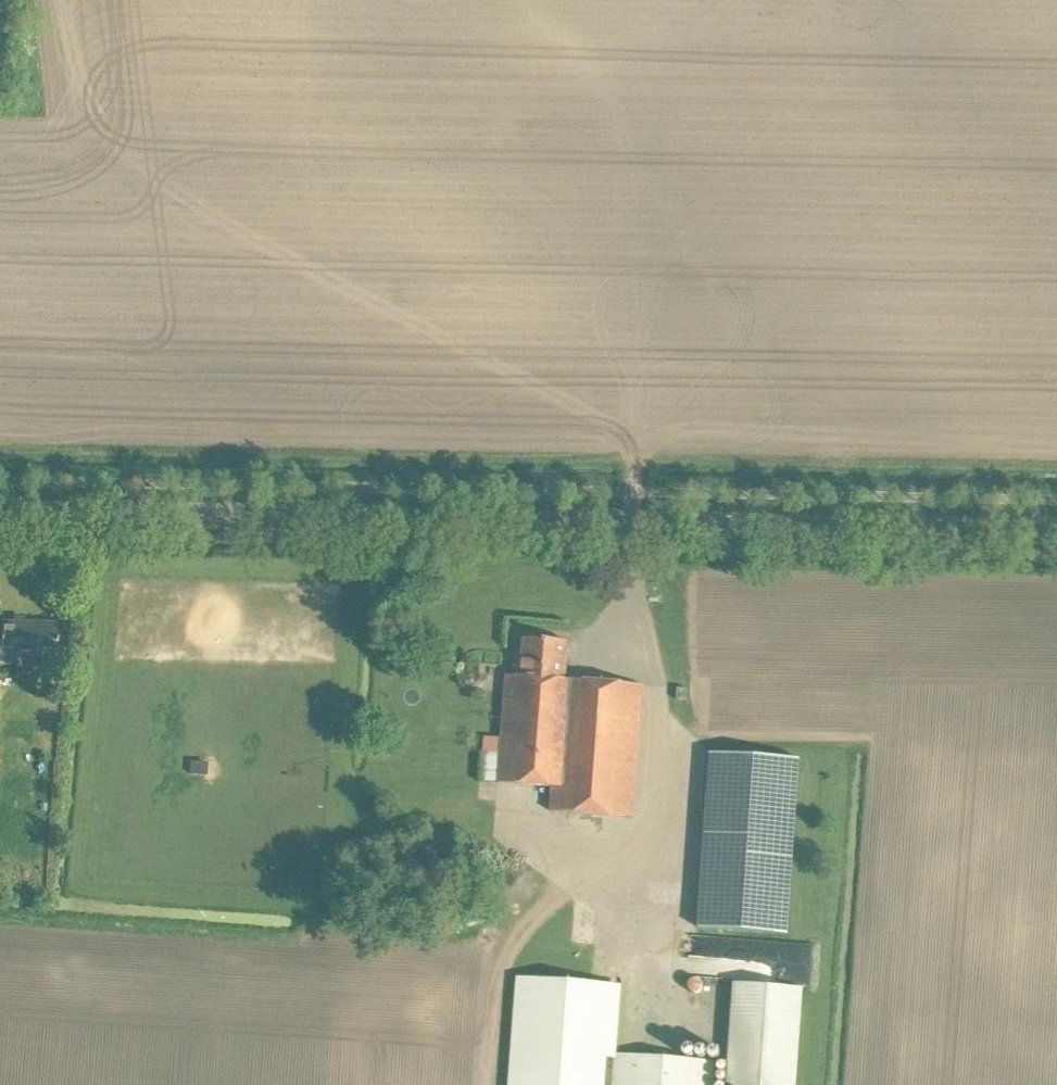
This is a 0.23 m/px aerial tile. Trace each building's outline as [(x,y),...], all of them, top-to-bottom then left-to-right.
[(1,624),(0,635),(0,665),(16,666),(16,676),(26,676),(29,673),(30,659),(56,660),(56,626),(1,624)] [(565,681),(568,643),(524,640),(522,673),(515,673),(515,678),(505,677),(497,784),(553,788),(551,813),(634,819),(644,687),(565,681)] [(677,690),(676,701),(686,702),(687,690),(677,690)] [(788,936),(800,761),(711,755),(699,930),(788,936)] [(715,1067),(615,1059),(621,991),(517,983),(510,1084),(713,1084),(715,1067)] [(728,1084),(795,1084),(802,989),(735,984),(728,1084)]
